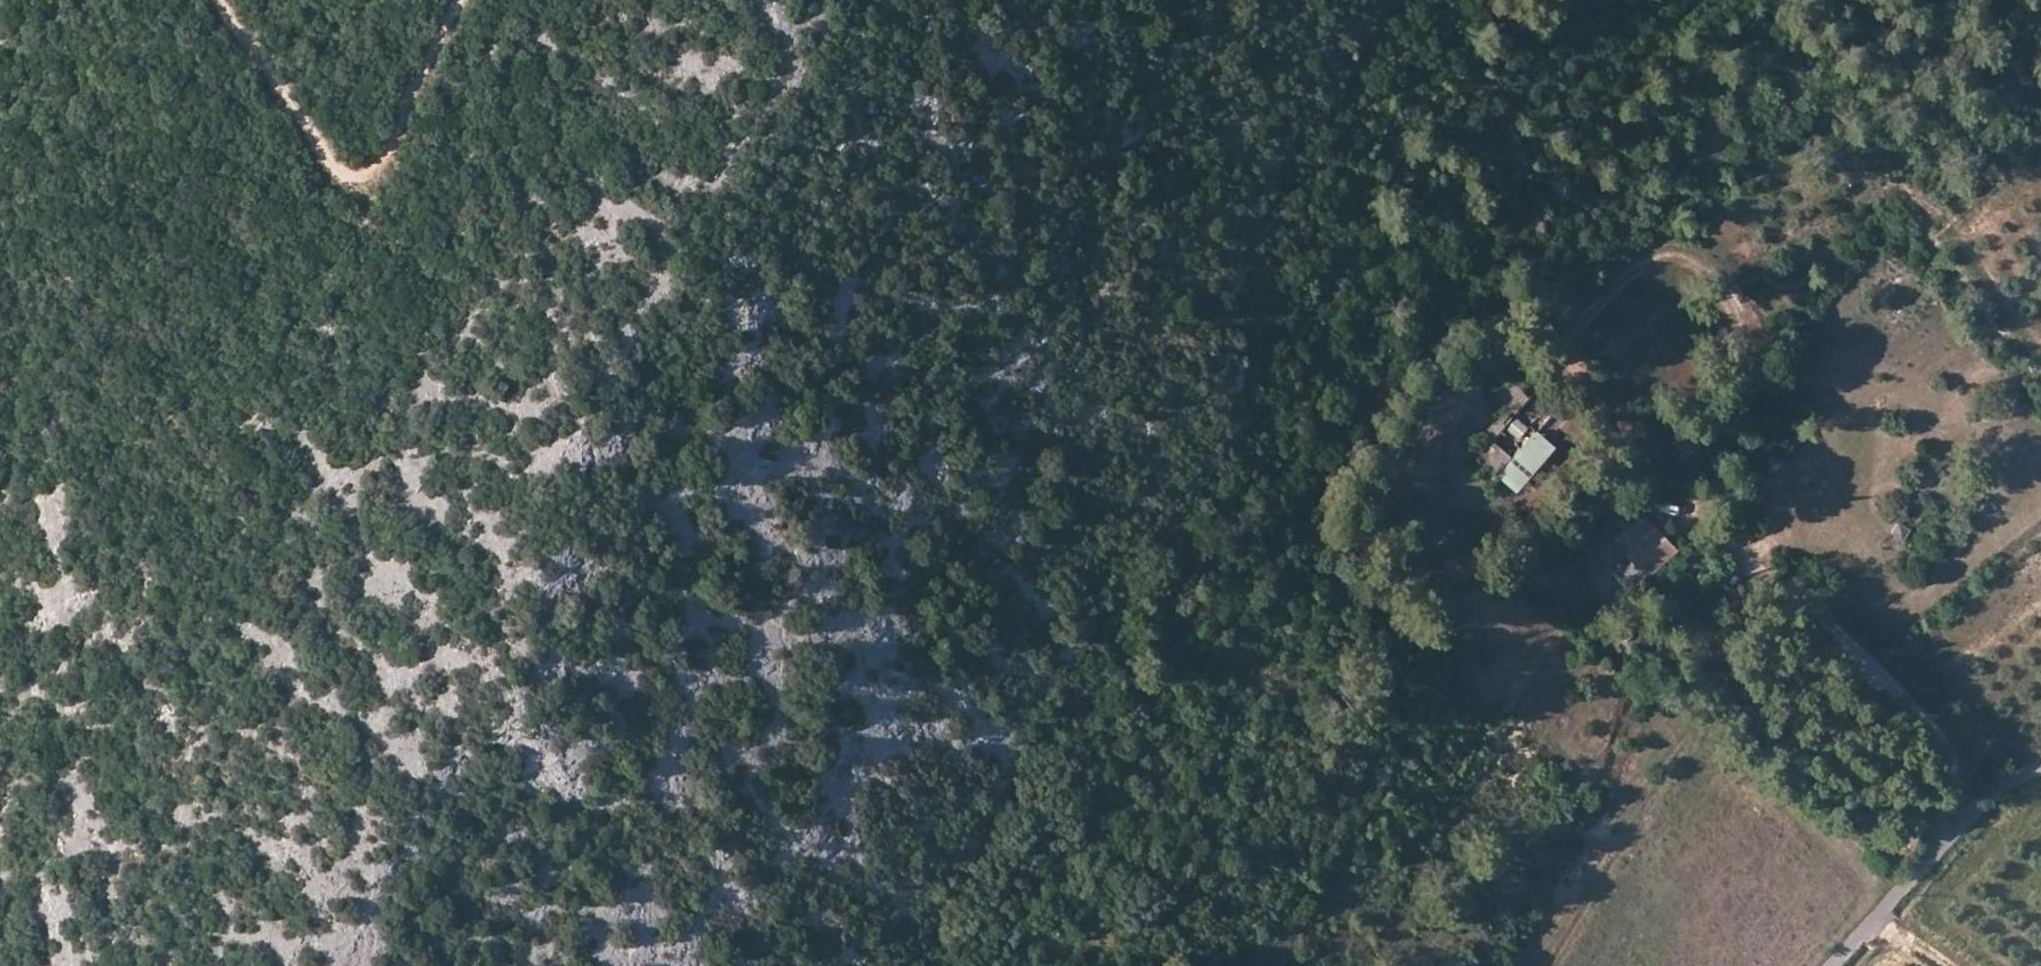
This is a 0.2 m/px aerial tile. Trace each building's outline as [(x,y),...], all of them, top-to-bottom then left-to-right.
[(1517,490),(1555,442),(1534,426),(1496,474),(1517,490)] [(1610,540),(1620,551),(1650,522),(1640,512),(1610,540)] [(1650,522),(1620,551),(1640,571),(1671,542),(1650,522)]
